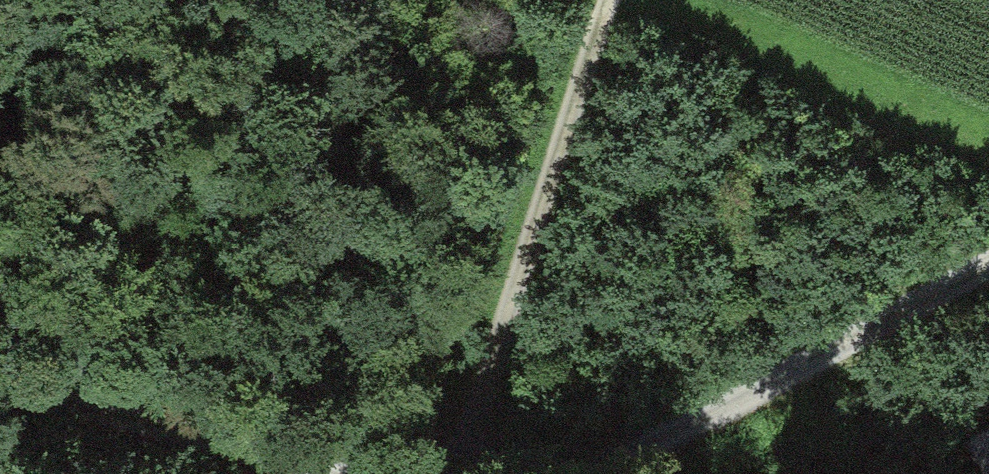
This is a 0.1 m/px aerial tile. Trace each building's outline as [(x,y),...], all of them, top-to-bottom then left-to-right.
[(972,422),(988,459),(988,414),(972,422)]
